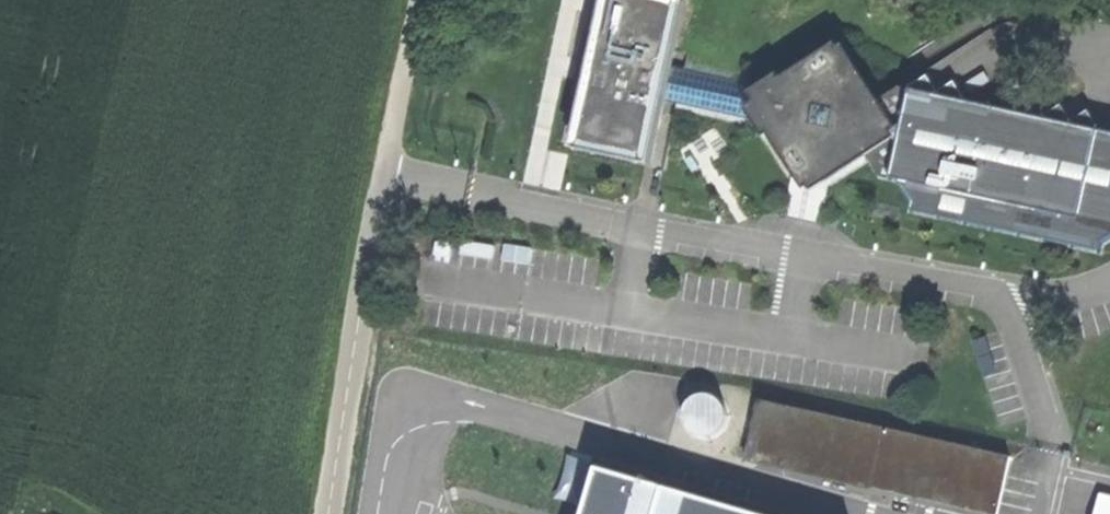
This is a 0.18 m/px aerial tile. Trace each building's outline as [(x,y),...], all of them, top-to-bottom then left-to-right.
[(665,0),(608,0),(591,74),(576,147),(650,163),(663,101),(670,67),(684,4),(665,0)] [(751,101),(772,133),(795,169),(799,167),(813,169),(827,172),(830,178),(867,155),(880,176),(898,181),(914,203),(913,211),(1101,252),(1103,243),(1109,240),(1109,134),(900,87),(877,103),(843,42),(782,81),(751,101)] [(670,67),(663,101),(753,121),(765,139),(772,133),(751,101),(782,81),(778,74),(759,86),(670,67)] [(727,409),(684,390),(671,420),(714,438),(727,409)] [(745,458),(900,493),(990,513),(997,513),(1010,458),(759,400),(745,458)] [(590,464),(575,513),(763,513),(590,464)] [(1087,513),(1109,513),(1109,496),(1092,492),(1087,513)]
